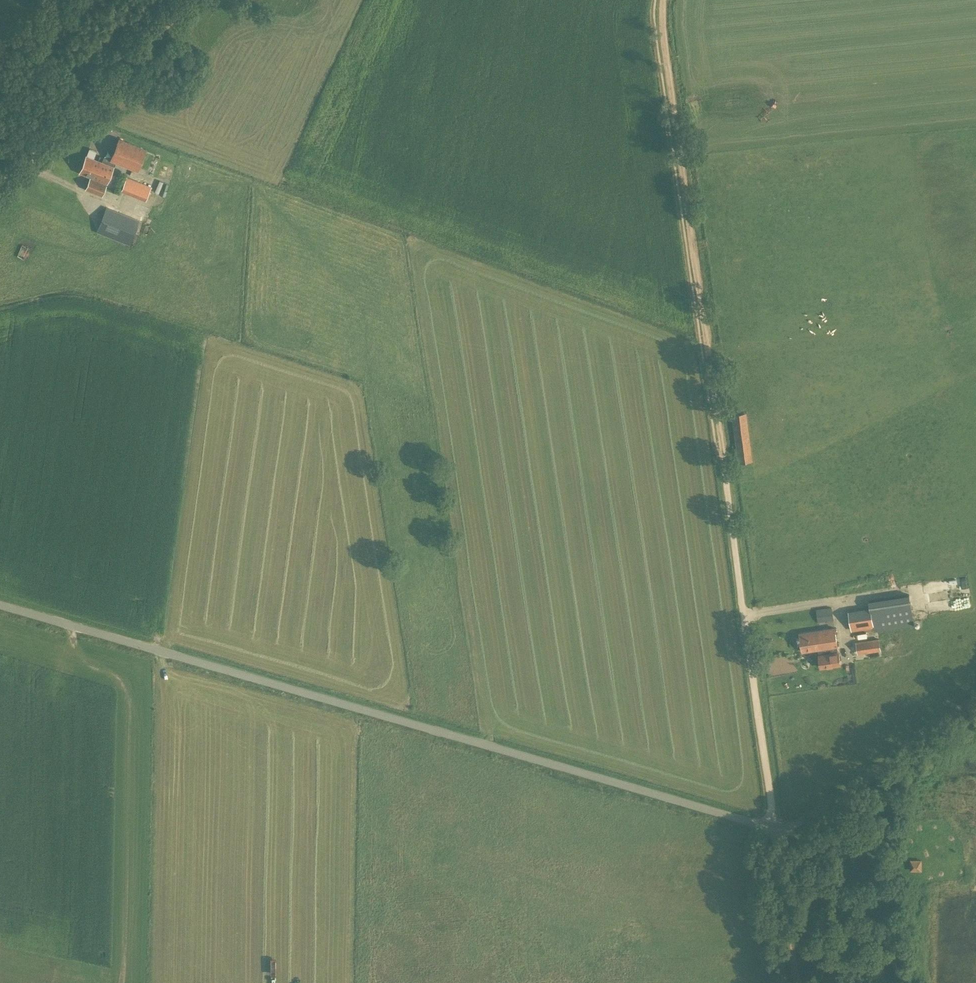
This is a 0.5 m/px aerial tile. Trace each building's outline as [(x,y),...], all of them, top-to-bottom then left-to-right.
[(119,138),(110,160),(115,162),(138,170),(146,149),(119,138)] [(86,156),(80,173),(92,178),(89,187),(88,190),(102,195),(115,162),(110,160),(103,157),(101,162),(86,156)] [(121,191),(145,200),(151,186),(126,176),(121,191)] [(140,221),(106,207),(97,232),(130,245),(140,221)] [(22,245),(17,256),(24,259),(28,248),(22,245)] [(752,462),(746,413),(731,415),(738,463),(752,462)] [(910,594),(869,600),(871,607),(848,611),(852,631),(873,628),(874,632),(914,626),(910,594)] [(816,609),(818,622),(834,620),(832,607),(816,609)] [(800,633),(802,651),(818,649),(837,646),(835,628),(800,633)] [(861,651),(879,651),(879,638),(860,639),(861,651)] [(837,646),(818,649),(819,655),(821,667),(840,664),(838,652),(837,646)] [(910,870),(921,871),(922,860),(911,860),(910,870)]
